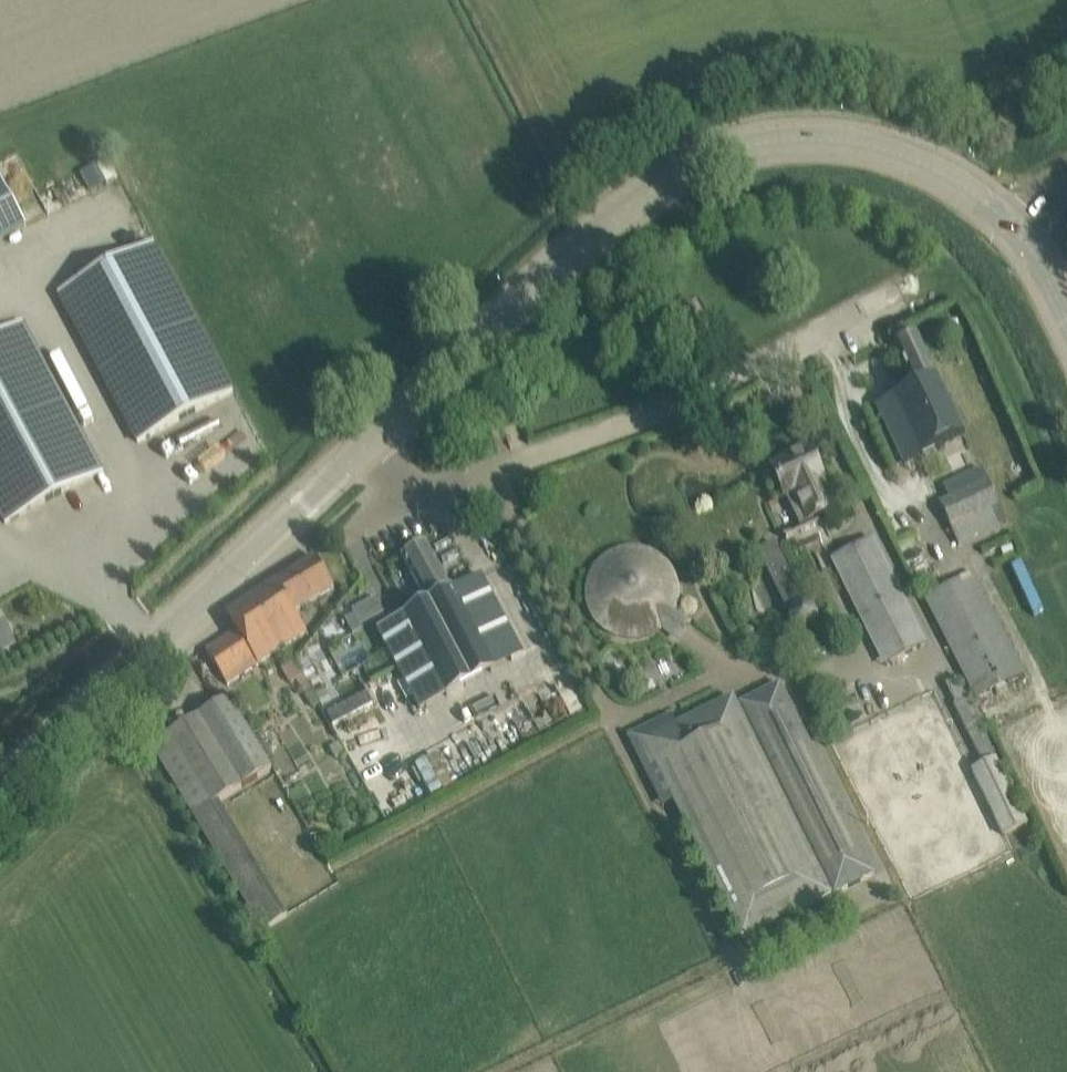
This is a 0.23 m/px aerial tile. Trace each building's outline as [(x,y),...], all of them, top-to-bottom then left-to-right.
[(23,223),(0,179),(0,235),(23,223)] [(59,293),(128,422),(138,442),(233,391),(154,242),(59,293)] [(24,321),(0,334),(0,513),(5,522),(103,470),(24,321)] [(915,387),(876,404),(903,463),(964,434),(917,334),(895,344),(915,387)] [(832,510),(835,508),(822,480),(823,479),(809,449),(772,466),(786,496),(787,495),(803,530),(834,515),(832,510)] [(939,503),(959,544),(1007,522),(988,480),(939,503)] [(838,556),(890,662),(926,644),(874,539),(838,556)] [(757,550),(786,610),(804,601),(775,542),(757,550)] [(389,649),(420,710),(524,654),(492,594),(481,574),(452,590),(427,543),(402,557),(427,603),(378,630),(389,649)] [(227,614),(238,630),(207,651),(228,683),(306,630),(295,611),(315,599),(334,587),(316,556),(275,581),(227,614)] [(926,593),(975,696),(1023,673),(974,570),(926,593)] [(15,644),(0,616),(0,652),(15,644)] [(294,661),(281,669),(289,683),(303,675),(294,661)] [(945,683),(984,760),(994,755),(955,677),(945,683)] [(645,741),(743,940),(875,874),(780,684),(737,705),(733,697),(645,741)] [(365,689),(326,711),(333,723),(372,702),(365,689)] [(152,745),(195,816),(272,769),(229,698),(152,745)] [(834,720),(840,731),(863,718),(857,707),(834,720)] [(973,771),(1004,835),(1028,823),(997,759),(973,771)] [(195,816),(261,930),(286,915),(221,801),(195,816)]
